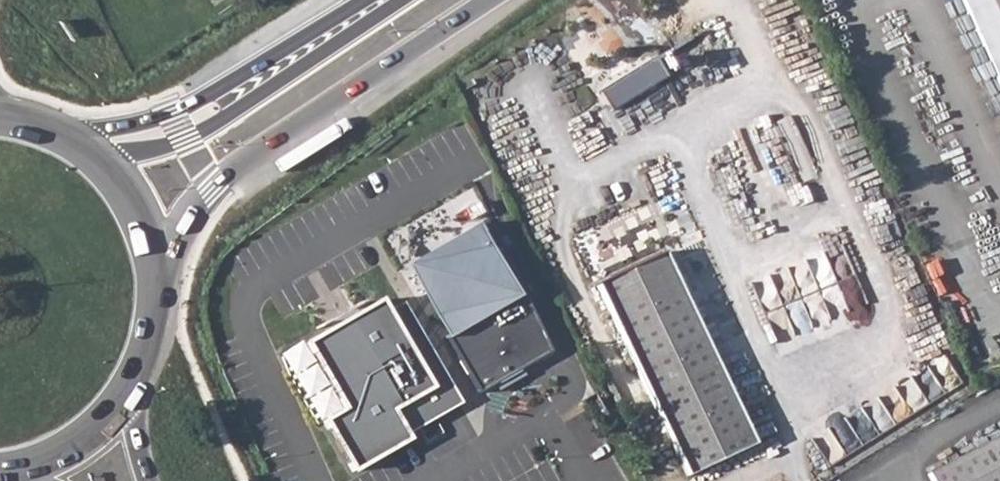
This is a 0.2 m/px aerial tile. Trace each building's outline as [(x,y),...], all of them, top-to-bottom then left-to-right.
[(999,89),(999,0),(960,0),(999,89)] [(660,57),(603,90),(615,109),(671,76),(660,57)] [(448,240),(316,326),(350,377),(366,366),(391,367),(391,350),(481,292),(448,240)] [(668,255),(599,287),(689,475),(742,449),(757,442),(668,255)] [(927,472),(931,480),(999,480),(999,435),(927,472)] [(483,479),(484,480),(502,480),(494,468),(481,475),(483,479)]
